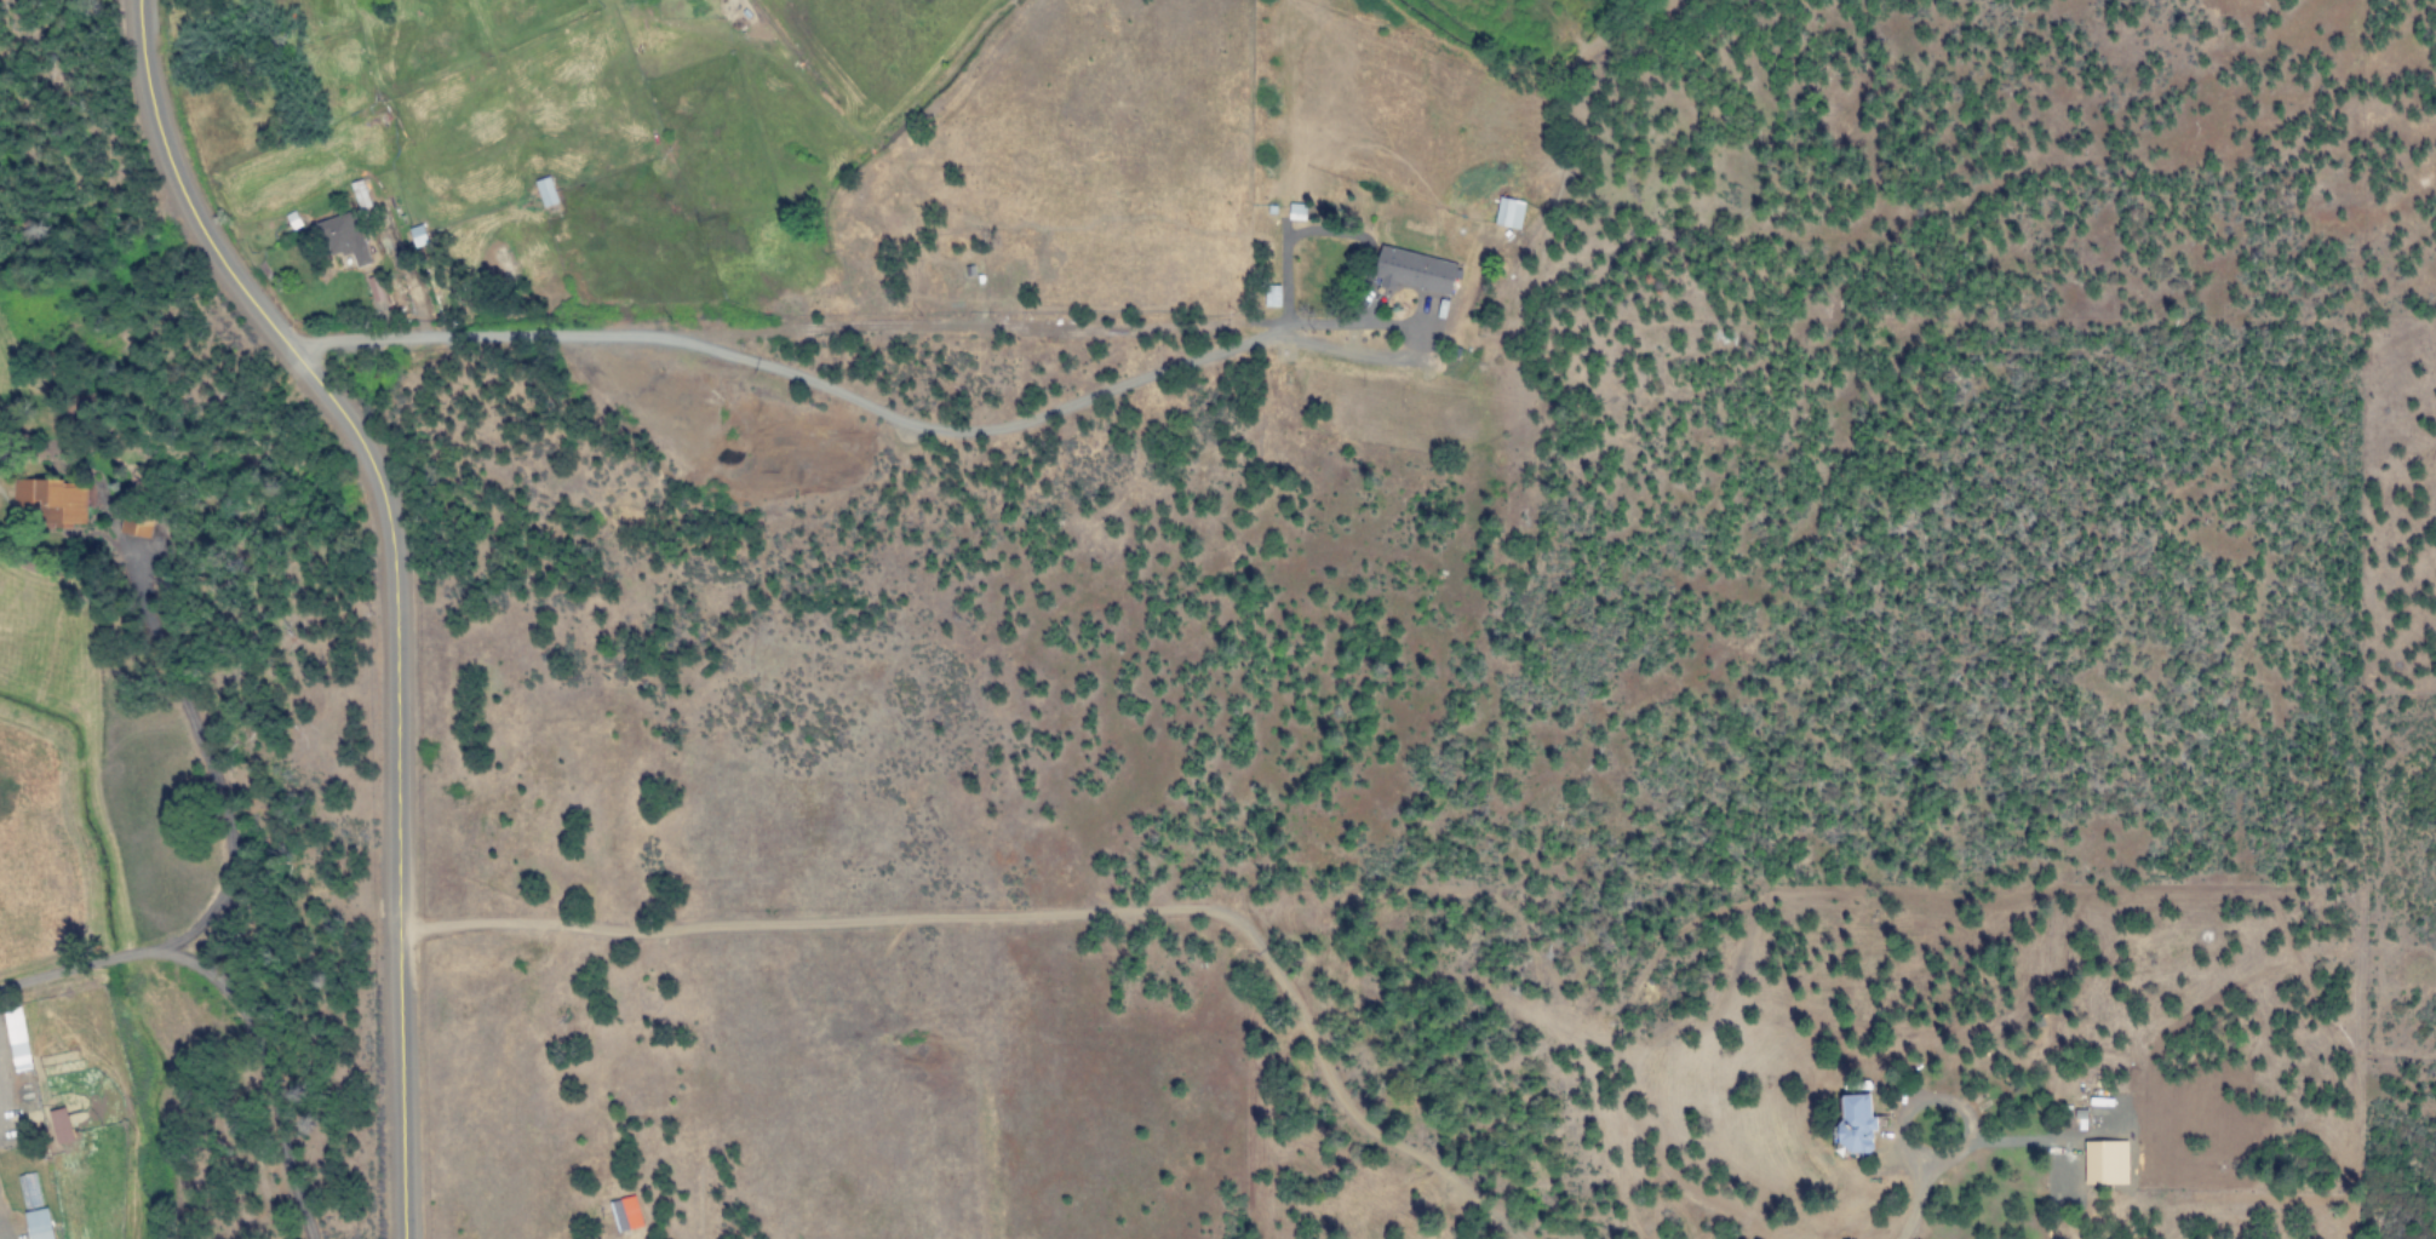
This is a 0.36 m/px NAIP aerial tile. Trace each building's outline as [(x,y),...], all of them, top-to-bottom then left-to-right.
[(546,207),(560,202),(552,176),(537,181),(546,207)] [(1493,223),(1518,230),(1525,202),(1500,195),(1493,223)] [(355,251),(359,267),(371,263),(357,211),(320,222),(330,258),(355,251)] [(431,242),(425,224),(412,228),(419,247),(431,242)] [(1380,244),(1372,275),(1381,278),(1379,285),(1393,289),(1395,281),(1449,295),(1454,277),(1457,278),(1460,265),(1380,244)] [(1280,285),(1264,285),(1265,306),(1281,306),(1280,285)] [(65,479),(16,479),(16,505),(37,506),(37,514),(49,514),(49,524),(86,524),(86,487),(65,486),(65,479)] [(122,536),(151,536),(152,512),(122,512),(122,536)] [(1837,1095),(1838,1152),(1871,1151),(1871,1132),(1875,1132),(1875,1117),(1870,1117),(1869,1095),(1837,1095)] [(77,1141),(69,1108),(52,1112),(61,1145),(77,1141)] [(618,1234),(643,1228),(636,1196),(610,1202),(618,1234)] [(33,1238),(57,1238),(51,1208),(28,1213),(33,1238)]
